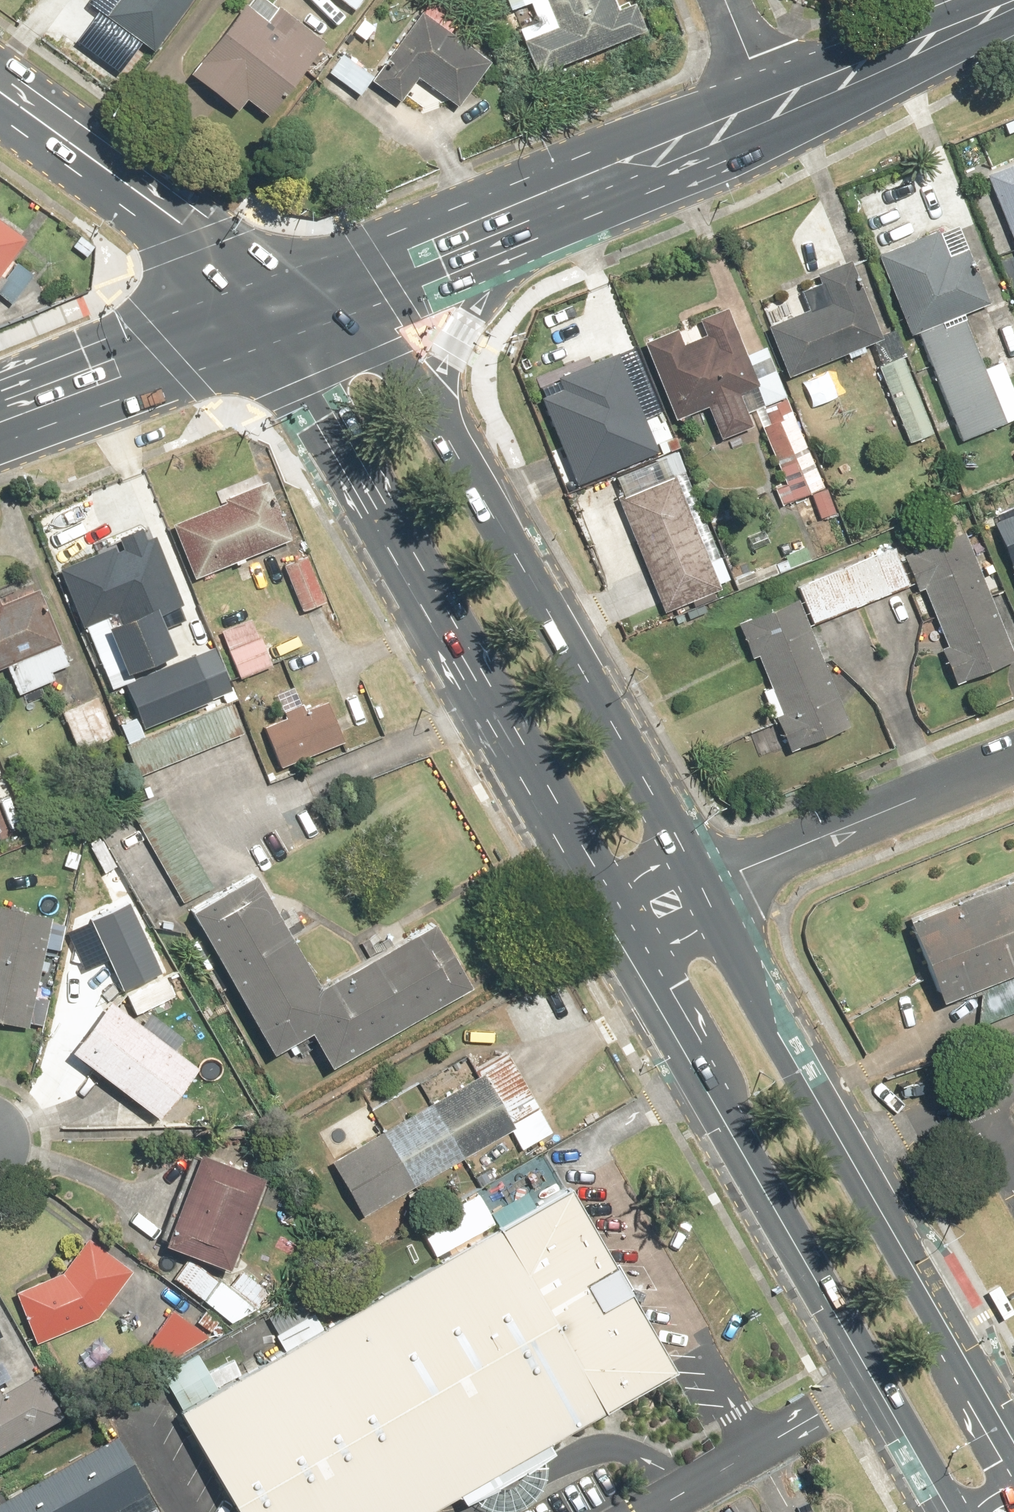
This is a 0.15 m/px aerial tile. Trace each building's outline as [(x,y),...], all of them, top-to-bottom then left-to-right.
[(102,19),(152,55),(193,0),(116,0),(102,19)] [(320,49),(260,0),(247,0),(186,75),(234,115),(244,103),(263,118),(320,49)] [(355,13),(364,0),(337,0),(355,13)] [(535,23),(516,31),(537,79),(643,32),(631,5),(619,11),(615,0),(525,0),(535,23)] [(458,108),(490,59),(419,13),(371,86),(400,105),(415,81),(458,108)] [(342,59),(329,74),(357,98),(370,83),(342,59)] [(987,177),(1013,246),(1013,167),(987,177)] [(24,241),(0,224),(0,275),(24,241)] [(938,230),(875,255),(907,335),(987,303),(965,247),(948,254),(938,230)] [(844,360),(865,352),(862,345),(879,339),(847,261),(815,274),(819,283),(798,291),(806,312),(766,328),(785,376),(842,354),(844,360)] [(0,281),(0,300),(10,307),(32,276),(16,265),(3,283),(0,281)] [(703,405),(717,437),(750,423),(736,391),(754,383),(722,308),(642,342),(674,417),(703,405)] [(962,315),(916,333),(958,441),(1013,419),(1013,399),(998,359),(982,366),(962,315)] [(560,388),(538,398),(575,486),(619,467),(614,454),(648,439),(612,354),(556,378),(560,388)] [(900,356),(875,366),(907,443),(932,433),(900,356)] [(763,404),(752,409),(782,484),(774,487),(780,504),(807,493),(818,519),(832,514),(774,370),(752,379),(763,404)] [(686,468),(678,449),(658,456),(666,476),(616,495),(661,612),(718,590),(673,473),(686,468)] [(218,501),(167,523),(192,580),(287,539),(258,473),(215,492),(218,501)] [(991,521),(1013,579),(1013,512),(991,521)] [(138,526),(118,535),(120,540),(52,567),(77,629),(82,627),(99,668),(113,662),(119,675),(171,654),(156,617),(182,606),(153,536),(144,540),(138,526)] [(960,531),(901,556),(916,591),(921,589),(945,646),(937,649),(951,684),(1013,658),(960,531)] [(811,627),(910,586),(898,557),(893,546),(794,587),(798,597),(811,627)] [(306,555),(281,565),(299,612),(324,602),(306,555)] [(64,665),(56,645),(60,643),(36,585),(0,599),(0,667),(3,666),(15,695),(54,679),(51,670),(64,665)] [(848,726),(807,629),(794,598),(732,624),(748,661),(755,658),(767,688),(760,691),(785,752),(848,726)] [(251,619),(218,631),(237,679),(269,667),(251,619)] [(191,656),(120,682),(138,729),(208,703),(191,656)] [(96,695),(59,710),(75,750),(112,734),(96,695)] [(282,717),(260,726),(277,769),(342,742),(324,699),(300,709),(297,703),(280,710),(282,717)] [(228,700),(122,744),(135,776),(242,732),(228,700)] [(161,797),(131,813),(179,903),(209,887),(161,797)] [(366,958),(316,987),(250,871),(183,910),(267,1057),(306,1035),(325,1067),(468,985),(431,921),(405,936),(396,920),(356,942),(366,958)] [(902,919),(937,1004),(1013,972),(1013,874),(902,919)] [(86,921),(131,1015),(173,995),(162,971),(177,964),(159,927),(144,934),(129,903),(134,900),(124,879),(91,895),(100,914),(86,921)] [(0,908),(0,1022),(27,1028),(51,919),(0,908)] [(103,1001),(64,1053),(154,1119),(193,1066),(103,1001)] [(476,1079),(329,1162),(360,1216),(510,1130),(507,1125),(537,1108),(505,1052),(471,1071),(476,1079)] [(158,1244),(223,1269),(225,1264),(232,1267),(266,1181),(194,1153),(158,1244)] [(551,1181),(167,1404),(230,1511),(403,1511),(658,1364),(605,1273),(558,1193),(551,1181)] [(131,1271),(83,1236),(62,1271),(11,1293),(33,1345),(95,1319),(131,1271)] [(252,1314),(271,1290),(240,1265),(223,1286),(186,1256),(170,1277),(230,1326),(252,1314)] [(59,1425),(32,1379),(10,1392),(0,1375),(0,1459),(59,1425)] [(111,1440),(0,1503),(0,1511),(122,1511),(145,1499),(111,1440)]
